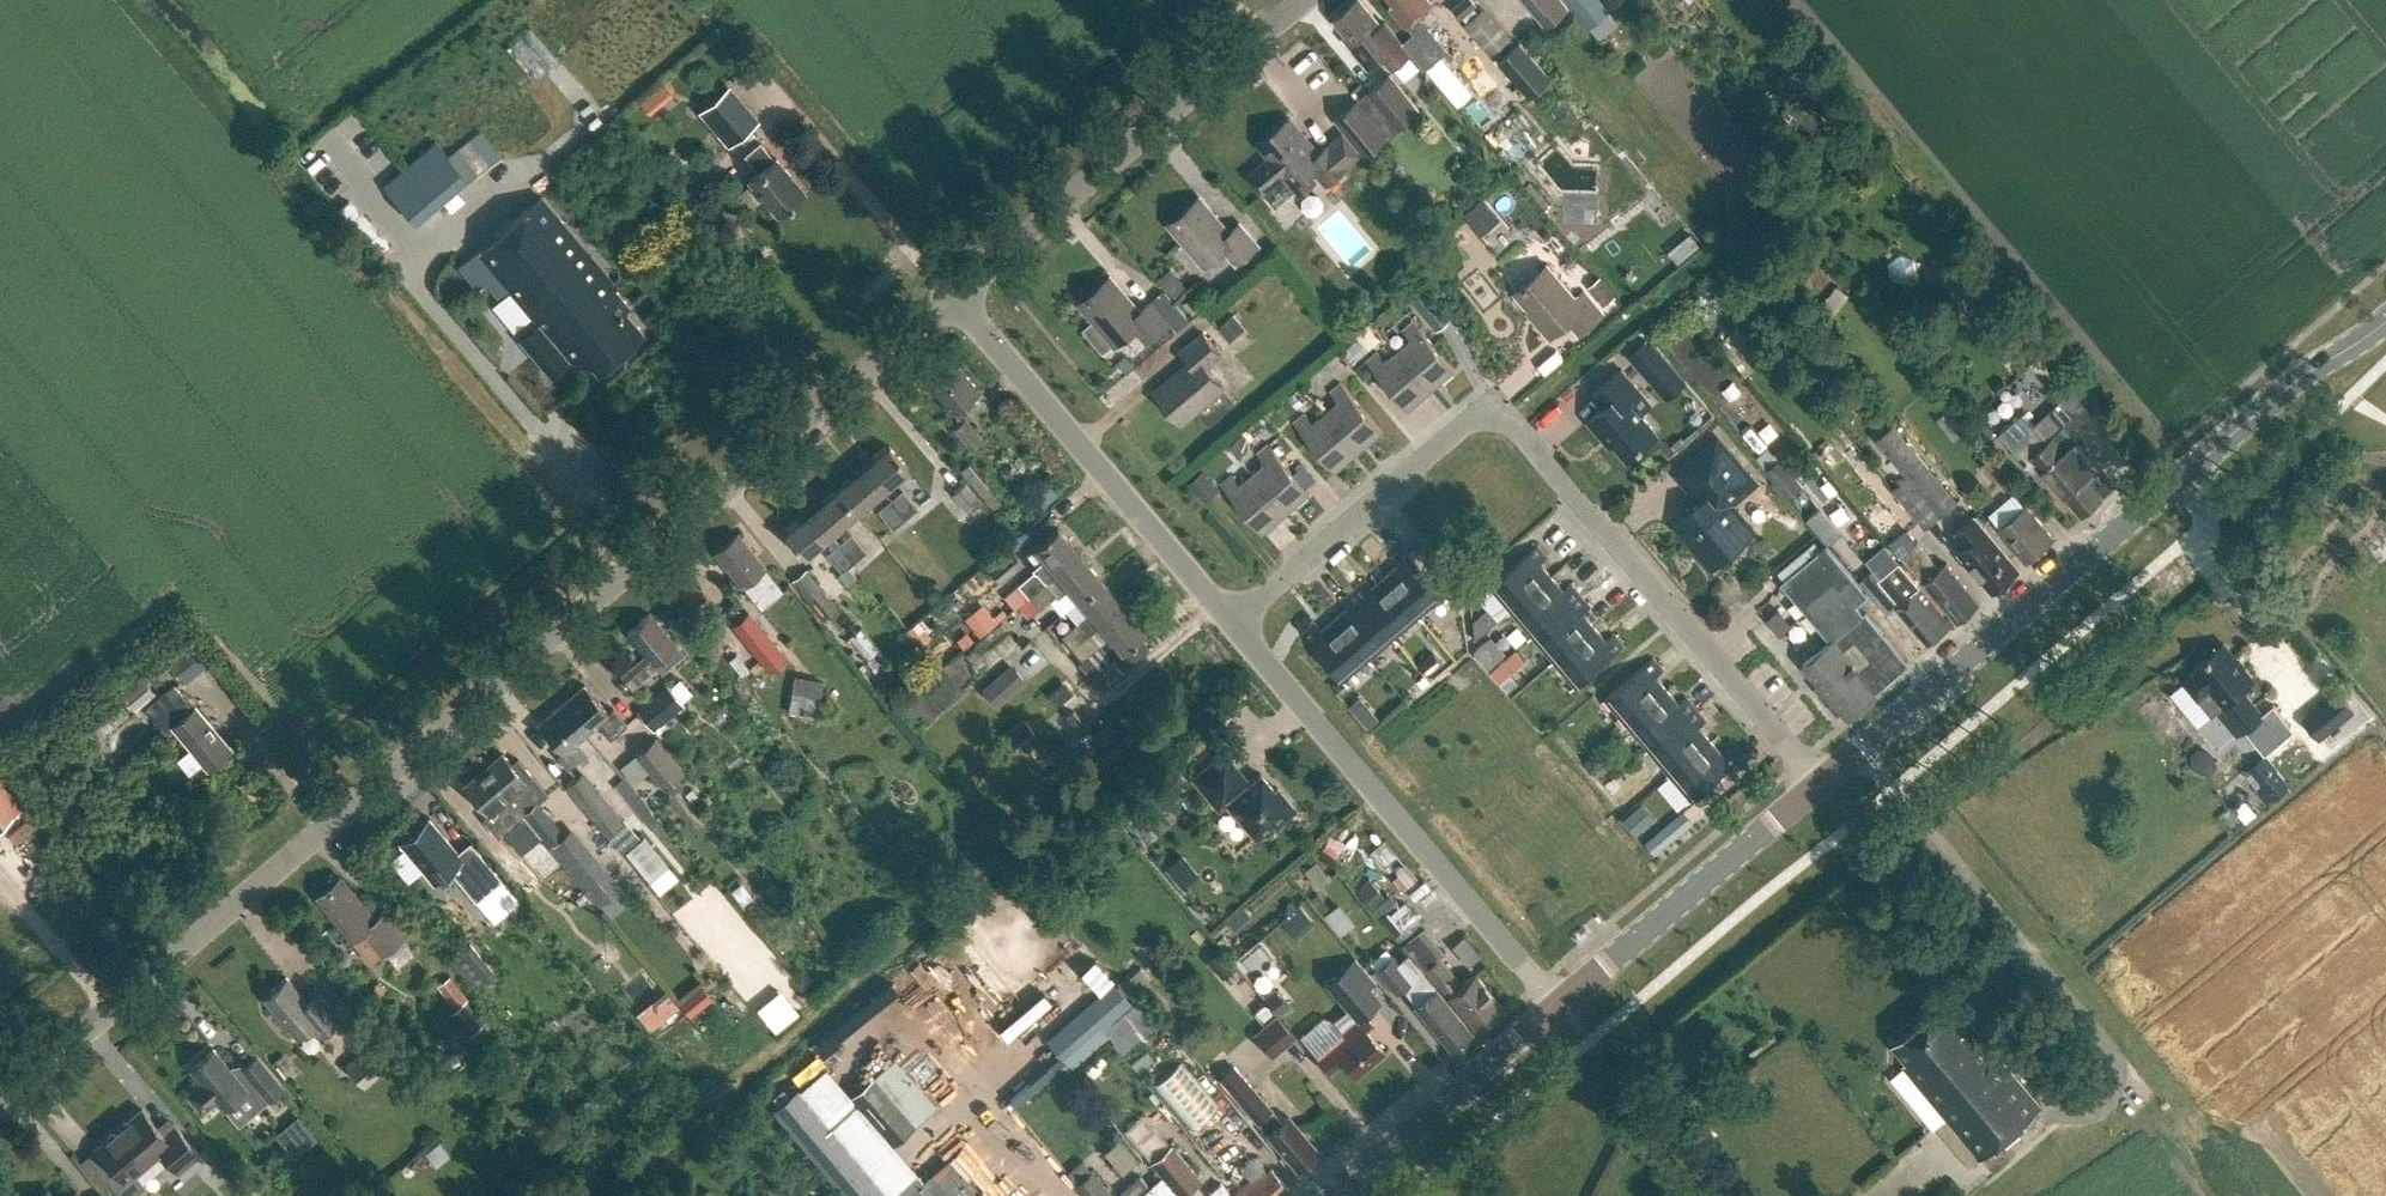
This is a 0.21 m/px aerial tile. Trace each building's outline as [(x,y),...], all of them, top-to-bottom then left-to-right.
[(1334,18),(1353,41),(1349,45),(1368,68),(1380,57),(1392,71),(1412,55),(1402,44),(1397,37),(1383,21),(1380,23),(1360,0),(1355,0),(1334,18)] [(1394,4),(1389,8),(1407,29),(1409,28),(1414,34),(1402,44),(1412,55),(1412,54),(1425,69),(1446,51),(1425,25),(1418,18),(1432,6),(1427,0),(1390,0),(1394,4)] [(1462,15),(1478,1),(1477,0),(1457,0),(1452,4),(1462,15)] [(1545,27),(1569,6),(1563,0),(1522,0),(1545,27)] [(1590,20),(1610,5),(1605,0),(1573,0),(1590,20)] [(1461,26),(1485,57),(1507,39),(1483,9),(1461,26)] [(1679,41),(1664,54),(1675,66),(1689,53),(1679,41)] [(1522,43),(1500,62),(1530,98),(1552,79),(1522,43)] [(1390,74),(1368,93),(1370,95),(1397,128),(1419,109),(1390,74)] [(637,100),(649,114),(671,95),(660,81),(637,100)] [(706,107),(733,140),(755,122),(728,89),(706,107)] [(1358,101),(1336,119),(1365,154),(1397,128),(1370,95),(1360,103),(1358,101)] [(1262,192),(1284,173),(1295,186),(1314,169),(1326,184),(1361,155),(1342,133),(1319,153),(1289,118),(1259,143),(1271,157),(1249,176),(1262,192)] [(481,130),(470,139),(488,162),(499,154),(481,130)] [(385,185),(416,221),(467,178),(448,155),(436,141),(385,185)] [(759,171),(749,179),(778,213),(804,191),(775,157),(774,159),(760,142),(745,154),(759,171)] [(459,147),(448,155),(467,178),(477,170),(459,147)] [(500,299),(510,290),(574,365),(592,363),(599,370),(644,332),(625,309),(630,305),(615,288),(617,286),(541,196),(458,266),(478,288),(485,282),(500,299)] [(1199,197),(1169,223),(1205,265),(1224,249),(1236,263),(1258,245),(1240,223),(1229,232),(1199,197)] [(378,253),(388,243),(349,201),(338,211),(378,253)] [(1565,204),(1565,225),(1587,225),(1587,205),(1565,204)] [(1584,290),(1576,297),(1547,263),(1514,292),(1537,320),(1535,321),(1549,337),(1568,321),(1579,334),(1604,314),(1584,290)] [(1110,276),(1080,302),(1115,344),(1134,328),(1147,342),(1169,324),(1150,302),(1139,311),(1110,276)] [(1588,285),(1604,304),(1611,298),(1595,279),(1588,285)] [(1419,282),(1404,295),(1435,330),(1450,318),(1419,282)] [(1233,312),(1218,326),(1230,340),(1245,326),(1233,312)] [(1398,350),(1431,389),(1455,369),(1414,321),(1403,330),(1412,339),(1398,350)] [(1156,391),(1181,421),(1223,386),(1207,367),(1221,354),(1203,332),(1181,351),(1190,362),(1156,391)] [(1358,336),(1346,345),(1356,358),(1368,349),(1358,336)] [(1631,352),(1668,395),(1685,380),(1648,337),(1631,352)] [(1367,361),(1408,409),(1431,389),(1398,350),(1385,361),(1377,352),(1367,361)] [(949,353),(922,376),(952,410),(978,388),(949,353)] [(1603,406),(1588,420),(1604,438),(1607,435),(1627,458),(1658,433),(1630,400),(1641,391),(1622,369),(1593,394),(1603,406)] [(1326,412),(1358,451),(1382,431),(1341,382),(1331,391),(1339,401),(1326,412)] [(2048,471),(2083,514),(2101,499),(2099,497),(2115,483),(2071,431),(2096,409),(2074,384),(2058,398),(2061,400),(2058,402),(2061,405),(2037,425),(2036,424),(2025,411),(2000,432),(2040,478),(2048,471)] [(1303,386),(1290,397),(1299,408),(1312,397),(1303,386)] [(1294,422),(1335,470),(1358,451),(1326,412),(1313,423),(1305,413),(1294,422)] [(976,443),(983,438),(966,417),(958,423),(951,429),(969,450),(976,443)] [(1872,441),(1937,519),(1956,503),(1891,425),(1872,441)] [(1242,435),(1226,447),(1236,459),(1251,446),(1242,435)] [(1702,502),(1677,524),(1714,567),(1724,559),(1724,552),(1723,551),(1737,539),(1738,541),(1745,541),(1754,533),(1730,505),(1755,483),(1717,440),(1678,474),(1702,502)] [(1253,474),(1286,512),(1309,492),(1268,444),(1258,453),(1266,463),(1253,474)] [(889,445),(863,467),(882,489),(908,468),(889,445)] [(959,467),(992,506),(1015,487),(982,448),(959,467)] [(1777,457),(1763,469),(1787,498),(1801,486),(1777,457)] [(863,467),(837,488),(856,511),(882,489),(863,467)] [(1206,473),(1191,485),(1206,503),(1221,490),(1206,473)] [(1221,484),(1262,532),(1286,512),(1253,474),(1240,485),(1232,475),(1221,484)] [(876,509),(891,527),(916,506),(901,487),(876,509)] [(954,497),(970,518),(983,508),(966,487),(954,497)] [(811,510),(856,565),(868,555),(852,536),(843,544),(832,531),(856,511),(837,488),(811,510)] [(2025,505),(1998,528),(2027,562),(2053,539),(2025,505)] [(838,578),(848,590),(858,581),(849,571),(856,565),(811,510),(785,532),(803,554),(824,537),(836,551),(828,558),(843,574),(838,578)] [(1968,544),(1959,551),(1993,591),(1997,587),(1998,589),(2012,578),(2010,576),(2020,567),(1971,510),(1953,526),(1968,544)] [(1017,606),(1078,554),(1057,528),(1034,547),(1044,559),(1032,570),(1034,572),(1019,584),(1026,592),(1014,603),(1017,606)] [(742,584),(742,583),(758,604),(778,588),(762,568),(763,567),(735,534),(715,550),(742,584)] [(920,561),(927,548),(912,540),(905,553),(920,561)] [(1950,568),(1946,564),(1942,566),(1922,542),(1904,556),(1926,581),(1956,619),(1960,616),(1963,617),(1968,613),(1968,608),(1977,601),(1957,577),(1950,568)] [(1491,585),(1512,611),(1552,578),(1541,564),(1548,558),(1538,545),(1491,585)] [(1386,576),(1420,617),(1446,595),(1406,547),(1393,557),(1400,565),(1386,576)] [(1010,551),(987,570),(1001,587),(1024,568),(1010,551)] [(1070,604),(1077,598),(1100,580),(1078,554),(1017,606),(1027,617),(1039,607),(1039,608),(1054,596),(1056,598),(1060,594),(1070,604)] [(1900,564),(1882,579),(1901,603),(1897,606),(1929,644),(1947,629),(1942,624),(1947,619),(1920,587),(1900,564)] [(801,566),(789,576),(809,602),(821,592),(801,566)] [(1873,569),(1860,580),(1887,613),(1892,608),(1896,605),(1897,606),(1898,605),(1901,603),(1882,579),(1873,569)] [(1786,572),(1747,605),(1765,627),(1804,594),(1786,572)] [(1354,590),(1395,638),(1420,617),(1386,576),(1373,587),(1367,580),(1354,590)] [(1512,611),(1533,636),(1581,596),(1571,584),(1563,591),(1552,578),(1512,611)] [(1099,624),(1122,605),(1100,580),(1077,598),(1089,612),(1061,636),(1072,648),(1099,624)] [(1335,619),(1370,660),(1395,638),(1354,590),(1342,600),(1348,608),(1335,619)] [(1861,592),(1852,600),(1864,614),(1873,606),(1861,592)] [(957,608),(979,635),(997,620),(974,593),(957,608)] [(1804,594),(1765,627),(1784,649),(1822,616),(1804,594)] [(1533,636),(1555,661),(1594,628),(1583,615),(1591,608),(1581,596),(1533,636)] [(1144,632),(1122,605),(1099,624),(1072,648),(1082,660),(1100,645),(1093,637),(1103,629),(1122,651),(1144,632)] [(1871,622),(1853,637),(1888,679),(1916,656),(1873,606),(1864,614),(1871,622)] [(1486,609),(1469,623),(1473,645),(1498,623),(1486,609)] [(759,659),(761,658),(768,667),(783,655),(775,647),(748,613),(732,626),(759,659)] [(623,674),(633,686),(657,666),(662,671),(682,653),(649,614),(629,631),(647,653),(623,674)] [(1303,633),(1344,681),(1370,660),(1335,619),(1321,630),(1315,623),(1303,633)] [(977,643),(992,662),(1022,639),(1007,620),(977,643)] [(870,623),(855,628),(863,647),(877,642),(870,623)] [(1555,661),(1576,687),(1624,647),(1613,634),(1606,641),(1594,628),(1555,661)] [(1817,630),(1808,638),(1819,651),(1829,644),(1817,630)] [(211,660),(191,637),(167,658),(187,681),(211,660)] [(1829,644),(1819,651),(1826,660),(1862,702),(1888,679),(1853,637),(1836,652),(1829,644)] [(2215,709),(2237,735),(2245,729),(2262,749),(2267,745),(2273,746),(2285,736),(2286,729),(2291,725),(2274,704),(2261,714),(2241,689),(2254,679),(2223,643),(2194,667),(2197,671),(2184,681),(2198,698),(2211,687),(2223,703),(2215,709)] [(1516,650),(1492,670),(1490,671),(1500,683),(1502,681),(1525,661),(1516,650)] [(1790,653),(1781,661),(1792,674),(1801,667),(1790,653)] [(1606,700),(1628,726),(1668,691),(1656,677),(1664,671),(1654,659),(1606,700)] [(1801,667),(1792,674),(1836,726),(1863,703),(1862,702),(1826,660),(1808,675),(1801,667)] [(1091,679),(1104,693),(1123,677),(1111,662),(1091,679)] [(981,696),(997,712),(1026,686),(1010,669),(981,696)] [(116,692),(130,710),(152,692),(137,674),(116,692)] [(791,717),(818,721),(824,685),(796,681),(791,717)] [(561,703),(585,733),(596,724),(609,739),(626,725),(612,708),(607,712),(583,684),(561,703)] [(637,710),(653,729),(683,704),(667,684),(637,710)] [(174,726),(208,766),(230,747),(195,705),(189,710),(171,688),(148,708),(168,730),(174,726)] [(2304,718),(2321,739),(2356,711),(2339,690),(2304,718)] [(1628,726),(1649,751),(1697,710),(1686,698),(1679,704),(1668,691),(1628,726)] [(537,723),(560,752),(556,756),(566,768),(583,754),(573,743),(585,733),(561,703),(537,723)] [(1649,751),(1670,776),(1711,741),(1699,728),(1707,722),(1697,710),(1649,751)] [(1086,734),(1101,752),(1125,732),(1110,713),(1086,734)] [(625,766),(635,777),(639,773),(642,776),(648,770),(665,788),(686,770),(657,738),(625,766)] [(604,769),(617,758),(604,741),(590,752),(604,769)] [(1670,776),(1692,801),(1740,761),(1729,748),(1721,754),(1711,741),(1670,776)] [(1227,805),(1256,838),(1272,824),(1275,827),(1295,809),(1278,788),(1275,790),(1261,774),(1247,785),(1243,779),(1245,777),(1223,752),(1192,778),(1220,811),(1227,805)] [(484,769),(507,797),(522,815),(524,813),(550,845),(564,833),(538,802),(548,794),(518,758),(512,764),(503,753),(484,769)] [(2263,756),(2253,763),(2265,778),(2256,786),(2268,800),(2287,785),(2263,756)] [(482,818),(497,836),(522,815),(517,809),(507,797),(484,769),(464,786),(487,814),(482,818)] [(563,785),(620,853),(638,837),(582,770),(563,785)] [(651,825),(658,819),(622,776),(615,782),(651,825)] [(20,807),(0,784),(0,825),(20,807)] [(1645,844),(1656,856),(1713,807),(1702,795),(1645,844)] [(1623,819),(1637,835),(1651,822),(1637,807),(1623,819)] [(463,858),(428,816),(399,841),(434,883),(463,858)] [(1379,843),(1390,859),(1403,850),(1393,834),(1379,843)] [(624,851),(648,881),(667,865),(643,835),(624,851)] [(1331,837),(1326,848),(1338,853),(1343,842),(1331,837)] [(609,898),(627,880),(598,851),(580,868),(609,898)] [(1180,855),(1165,868),(1180,886),(1195,874),(1180,855)] [(1415,857),(1399,865),(1408,884),(1424,876),(1415,857)] [(364,929),(383,951),(407,930),(387,907),(376,918),(340,877),(318,896),(355,938),(364,929)] [(1426,913),(1412,893),(1400,901),(1387,882),(1374,891),(1401,930),(1426,913)] [(1346,897),(1330,908),(1347,933),(1363,922),(1346,897)] [(1301,925),(1315,911),(1304,899),(1290,913),(1301,925)] [(1429,916),(1408,934),(1427,957),(1448,939),(1429,916)] [(952,998),(971,982),(937,941),(918,957),(952,998)] [(448,956),(475,990),(495,974),(471,944),(461,952),(458,948),(448,956)] [(1392,956),(1376,970),(1396,993),(1405,986),(1419,1003),(1415,1007),(1450,1049),(1470,1032),(1420,973),(1412,979),(1392,956)] [(1425,968),(1475,1027),(1501,1006),(1474,974),(1460,985),(1437,957),(1425,968)] [(1343,1061),(1354,1074),(1383,1050),(1367,1031),(1374,1025),(1365,1015),(1380,1002),(1350,965),(1331,981),(1362,1017),(1315,1056),(1329,1073),(1343,1061)] [(652,968),(630,986),(646,1004),(667,986),(652,968)] [(1118,1002),(1133,990),(1114,968),(1100,980),(1118,1002)] [(925,973),(827,1029),(838,1048),(935,991),(925,973)] [(452,1003),(464,993),(450,976),(438,985),(452,1003)] [(285,977),(262,997),(297,1038),(320,1018),(328,1028),(340,1018),(318,992),(306,1001),(285,977)] [(1100,1027),(1120,1053),(1162,1020),(1142,995),(1100,1027)] [(2025,1121),(2036,1122),(2037,1111),(2042,1106),(1985,1038),(1950,996),(1892,1044),(1906,1061),(1902,1065),(1924,1090),(1981,1157),(2025,1121)] [(978,1028),(955,1001),(939,1014),(978,1060),(997,1044),(981,1026),(978,1028)] [(491,1039),(461,1002),(447,1014),(466,1037),(469,1034),(481,1048),(491,1039)] [(1308,1030),(1324,1044),(1344,1022),(1328,1008),(1308,1030)] [(1258,1033),(1278,1054),(1301,1034),(1282,1012),(1258,1033)] [(344,1066),(364,1089),(393,1063),(373,1040),(344,1066)] [(186,1094),(200,1111),(215,1099),(224,1109),(247,1089),(259,1103),(281,1084),(256,1054),(241,1066),(240,1064),(235,1063),(232,1064),(229,1067),(213,1048),(189,1068),(201,1082),(186,1094)] [(774,1111),(828,1175),(845,1195),(906,1195),(924,1181),(892,1145),(922,1119),(931,1110),(889,1061),(875,1074),(850,1095),(838,1082),(825,1067),(798,1089),(774,1111)] [(1299,1132),(1300,1128),(1289,1116),(1282,1121),(1235,1065),(1220,1078),(1283,1154),(1286,1152),(1298,1167),(1316,1152),(1299,1132)] [(2140,1079),(2153,1099),(2162,1093),(2148,1074),(2140,1079)] [(1184,1075),(1168,1085),(1185,1112),(1201,1102),(1184,1075)] [(300,1150),(328,1131),(308,1102),(299,1108),(288,1092),(282,1096),(295,1116),(283,1124),(300,1150)] [(119,1128),(146,1161),(156,1152),(172,1170),(184,1159),(195,1149),(172,1122),(161,1131),(142,1108),(119,1128)] [(1145,1110),(1127,1127),(1151,1153),(1170,1137),(1145,1110)] [(119,1195),(131,1195),(135,1193),(124,1180),(146,1161),(119,1128),(96,1147),(115,1170),(105,1179),(119,1195)] [(1120,1139),(1106,1150),(1115,1161),(1128,1149),(1120,1139)] [(952,1153),(990,1195),(1015,1195),(967,1141),(952,1153)] [(1150,1161),(1180,1195),(1200,1177),(1171,1143),(1150,1161)] [(1250,1195),(1280,1195),(1289,1188),(1272,1168),(1267,1172),(1256,1159),(1243,1171),(1247,1175),(1249,1173),(1252,1177),(1241,1186),(1250,1195)] [(906,1195),(975,1195),(946,1162),(924,1181),(906,1195)] [(1088,1163),(1073,1175),(1082,1185),(1080,1187),(1087,1195),(1119,1195),(1098,1171),(1096,1173),(1088,1163)] [(1118,1190),(1123,1195),(1133,1195),(1147,1183),(1138,1172),(1118,1190)] [(1149,1182),(1147,1183),(1133,1195),(1161,1195),(1149,1182)] [(1241,1186),(1230,1195),(1220,1183),(1205,1195),(1250,1195),(1241,1186)]
